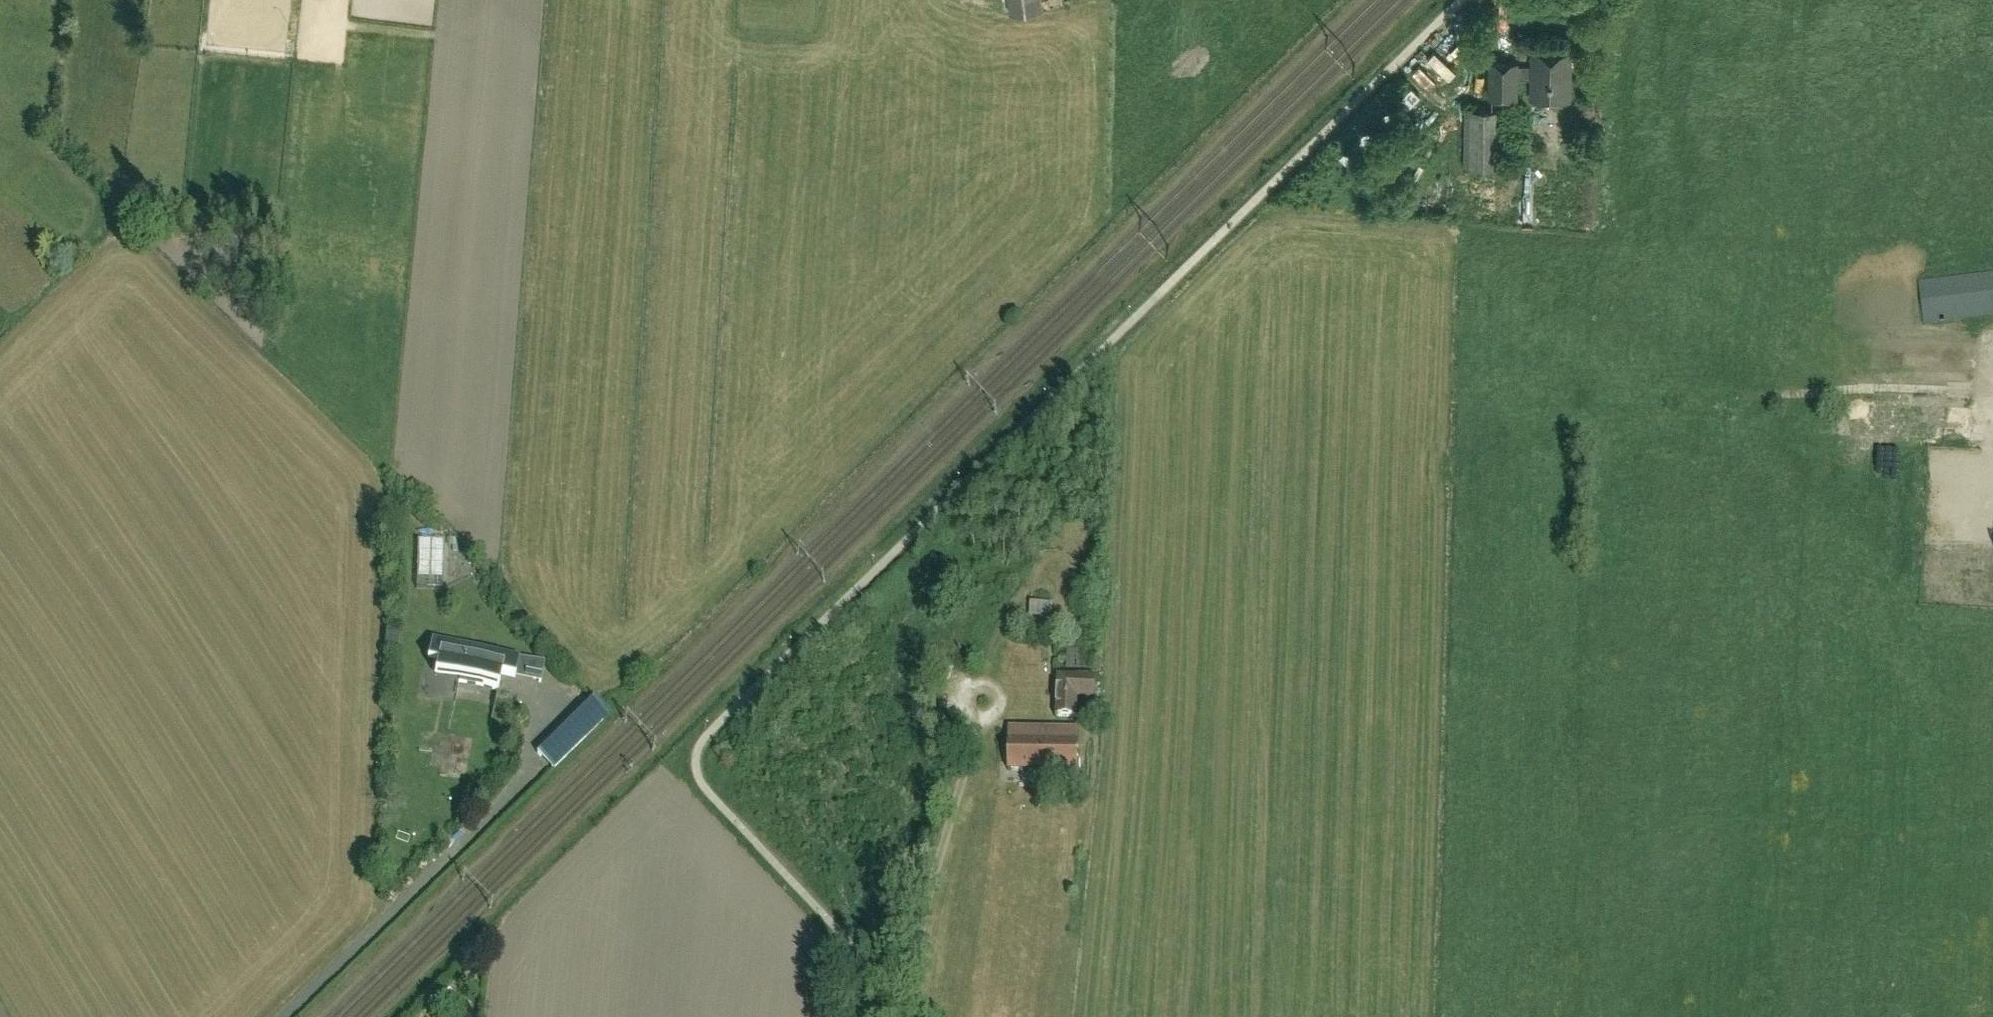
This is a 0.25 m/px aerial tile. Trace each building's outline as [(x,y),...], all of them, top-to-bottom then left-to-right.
[(1009,15),(1042,9),(1041,0),(1007,0),(1009,15)] [(1488,62),(1488,98),(1518,99),(1518,78),(1530,78),(1530,99),(1572,99),(1573,52),(1530,51),(1530,66),(1519,66),(1519,62),(1488,62)] [(1503,167),(1505,110),(1465,109),(1464,166),(1503,167)] [(1918,282),(1923,325),(1992,317),(1992,273),(1918,282)] [(1920,439),(1923,419),(1889,414),(1886,434),(1920,439)] [(1023,594),(1022,620),(1045,621),(1046,595),(1023,594)] [(519,656),(429,637),(425,659),(436,662),(433,674),(497,687),(500,674),(514,677),(519,656)] [(1055,673),(1090,674),(1091,653),(1066,652),(1066,662),(1055,662),(1055,673)] [(1093,680),(1056,677),(1053,718),(1073,720),(1074,719),(1078,720),(1078,712),(1074,712),(1075,698),(1092,699),(1093,680)] [(605,719),(588,704),(537,754),(553,769),(605,719)] [(1021,764),(1020,771),(1074,774),(1075,731),(1046,730),(1046,734),(1038,734),(1038,729),(1005,728),(1004,763),(1021,764)]
